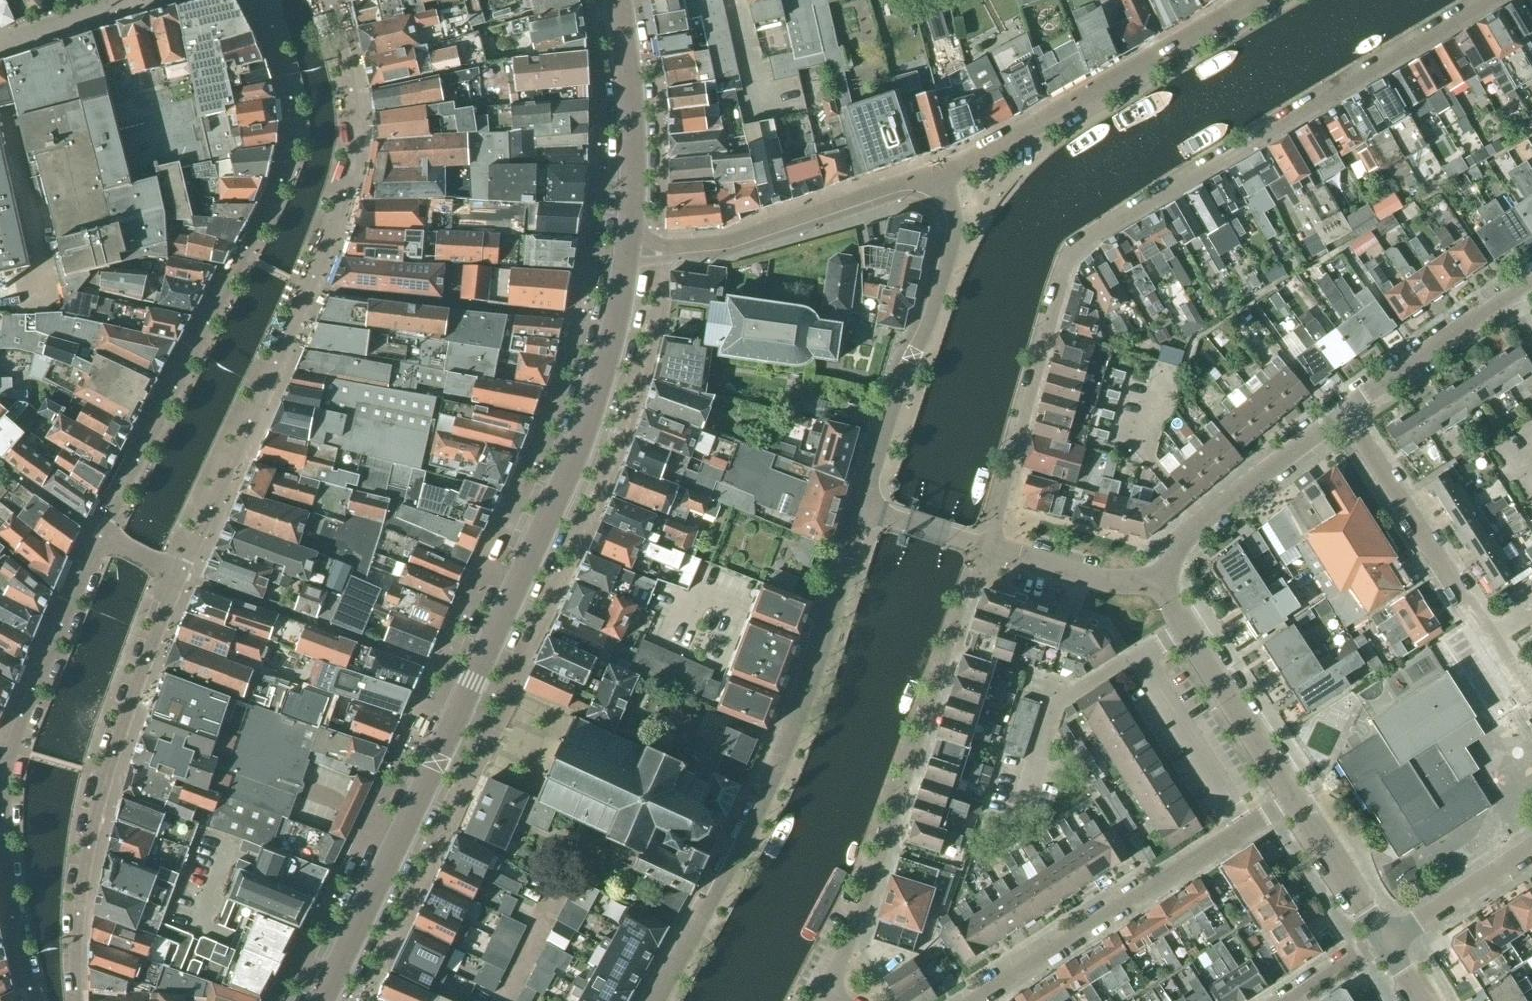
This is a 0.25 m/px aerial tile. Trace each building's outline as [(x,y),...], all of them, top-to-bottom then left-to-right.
[(254,34),(254,33),(236,0),(202,0),(178,8),(201,119),(202,120),(212,163),(215,166),(219,179),(235,179),(229,153),(235,152),(231,130),(228,118),(227,114),(225,108),(236,106),(232,90),(228,72),(221,43),(254,34)] [(425,13),(422,0),(362,0),(352,2),(358,28),(413,15),(416,14),(425,13)] [(425,13),(437,11),(440,9),(465,2),(469,18),(483,13),(479,0),(467,0),(467,1),(461,3),(460,0),(422,0),(425,13)] [(483,13),(486,24),(507,18),(518,15),(516,6),(532,3),(532,0),(479,0),(483,13)] [(532,3),(516,6),(518,15),(535,10),(536,17),(581,7),(580,0),(532,0),(532,3)] [(684,2),(684,0),(654,0),(651,1),(655,18),(686,13),(684,2)] [(724,7),(723,0),(693,0),(684,2),(686,13),(687,21),(701,19),(700,12),(724,7)] [(756,33),(786,26),(781,2),(781,0),(749,0),(756,33)] [(847,72),(828,4),(841,0),(789,0),(781,2),(786,26),(792,53),(794,61),(825,54),(827,64),(835,97),(841,123),(854,179),(919,158),(902,85),(900,76),(894,78),(898,91),(853,107),(845,72),(847,72)] [(890,26),(883,0),(869,0),(877,30),(890,26)] [(1098,0),(1068,0),(1077,26),(1071,30),(1081,56),(1087,75),(1120,57),(1098,0)] [(1120,57),(1158,35),(1142,0),(1098,0),(1120,57)] [(1198,0),(1150,0),(1157,15),(1156,15),(1164,31),(1179,23),(1203,9),(1198,0)] [(1216,0),(1198,0),(1203,9),(1216,0)] [(1531,65),(1531,48),(1526,38),(1531,34),(1531,20),(1520,0),(1500,12),(1531,65)] [(903,22),(916,18),(911,1),(898,5),(903,22)] [(486,24),(483,13),(469,18),(465,2),(440,9),(437,11),(425,13),(416,14),(413,15),(358,28),(359,29),(365,59),(420,47),(422,47),(479,31),(478,26),(486,24)] [(586,39),(581,8),(581,7),(536,17),(529,19),(511,23),(514,35),(531,31),(535,51),(536,58),(556,56),(554,45),(586,39)] [(702,24),(727,19),(724,7),(700,12),(701,19),(702,24)] [(182,169),(190,167),(212,163),(202,120),(201,119),(178,8),(177,8),(149,16),(148,17),(120,25),(119,26),(118,26),(122,40),(123,40),(133,76),(156,169),(158,179),(166,214),(167,220),(185,222),(194,222),(182,169)] [(1500,12),(1477,26),(1514,91),(1530,82),(1531,85),(1531,65),(1500,12)] [(702,24),(701,19),(687,21),(686,13),(655,18),(654,19),(658,37),(703,29),(702,24)] [(705,36),(729,30),(727,19),(702,24),(703,29),(704,31),(705,36)] [(133,185),(158,179),(156,169),(133,76),(123,40),(122,40),(118,26),(93,33),(107,80),(111,99),(133,185)] [(1504,97),(1514,91),(1477,26),(1453,40),(1478,83),(1479,83),(1491,76),(1493,79),(1504,97)] [(703,29),(658,37),(662,59),(708,50),(707,47),(705,36),(704,31),(703,29)] [(707,47),(732,42),(729,30),(705,36),(707,47)] [(1048,98),(1087,75),(1081,56),(1071,30),(1033,51),(1035,59),(1047,96),(1048,98)] [(480,67),(487,66),(479,31),(422,47),(420,47),(365,59),(371,87),(422,77),(422,76),(429,74),(469,65),(470,70),(480,67)] [(166,214),(158,179),(133,185),(111,99),(107,80),(93,33),(64,43),(78,86),(85,111),(87,111),(91,127),(89,127),(124,263),(151,256),(151,258),(169,260),(170,258),(169,258),(168,258),(168,245),(167,244),(167,220),(166,214)] [(228,72),(265,62),(254,34),(221,43),(228,72)] [(1028,35),(991,54),(1006,83),(1001,86),(1002,87),(999,89),(1013,118),(1023,112),(1023,111),(1033,104),(1036,105),(1043,100),(1045,97),(1047,96),(1035,59),(1033,51),(1028,35)] [(494,64),(487,66),(480,67),(482,99),(488,98),(488,106),(544,102),(545,104),(588,101),(588,83),(587,54),(586,54),(586,39),(554,45),(556,56),(536,58),(526,59),(493,63),(494,64)] [(1486,94),(1479,83),(1478,83),(1453,40),(1428,55),(1450,91),(1467,81),(1477,99),(1486,94)] [(710,59),(734,54),(732,42),(707,47),(708,50),(709,50),(710,59)] [(32,53),(6,62),(17,105),(21,118),(20,118),(29,155),(38,153),(57,232),(48,234),(52,244),(67,304),(77,293),(90,276),(89,272),(113,266),(124,263),(89,127),(74,131),(70,115),(76,113),(85,111),(78,86),(64,43),(38,51),(32,53)] [(715,81),(713,71),(710,59),(709,50),(708,50),(662,59),(667,90),(714,81),(715,81)] [(792,53),(768,58),(771,70),(797,64),(799,71),(827,64),(825,54),(794,61),(792,53)] [(713,71),(737,65),(734,54),(710,59),(713,71)] [(1450,91),(1428,55),(1409,66),(1435,113),(1449,104),(1459,120),(1465,117),(1450,91)] [(1002,87),(1001,86),(987,56),(966,67),(971,77),(982,101),(976,103),(985,132),(1013,118),(999,89),(1002,87)] [(6,62),(0,64),(0,108),(17,105),(6,62)] [(232,90),(270,81),(270,80),(265,62),(228,72),(232,90)] [(798,71),(799,71),(797,64),(771,70),(774,83),(799,77),(798,71)] [(714,83),(739,77),(737,65),(713,71),(715,81),(714,81),(714,83)] [(982,101),(971,77),(950,83),(956,101),(950,103),(940,66),(930,69),(936,91),(951,147),(985,132),(976,103),(982,101)] [(480,67),(470,70),(441,77),(398,85),(372,91),(375,115),(375,116),(395,113),(478,100),(482,99),(480,67)] [(1388,78),(1426,144),(1436,138),(1418,105),(1427,100),(1408,67),(1388,78)] [(951,147),(936,91),(924,95),(918,72),(900,76),(902,85),(912,82),(932,153),(951,147)] [(717,94),(742,89),(739,77),(714,83),(717,94)] [(1401,158),(1426,144),(1388,78),(1363,93),(1401,158)] [(236,106),(275,99),(270,81),(232,90),(236,106)] [(719,103),(717,94),(714,83),(714,81),(667,90),(670,112),(719,107),(719,105),(719,103)] [(921,157),(932,153),(912,82),(902,85),(919,158),(921,157)] [(717,94),(719,103),(738,101),(737,92),(742,90),(742,89),(717,94)] [(1382,170),(1401,158),(1363,93),(1339,107),(1377,169),(1380,167),(1382,170)] [(828,126),(841,123),(835,97),(822,100),(828,126)] [(489,108),(488,106),(488,98),(482,99),(478,100),(480,111),(475,111),(477,118),(489,116),(489,108)] [(231,130),(277,123),(278,123),(277,122),(275,101),(275,99),(236,106),(225,108),(227,114),(228,118),(231,130)] [(374,139),(374,141),(394,140),(491,132),(489,116),(477,118),(475,111),(480,111),(478,100),(395,113),(375,116),(374,139)] [(568,167),(588,167),(588,146),(588,101),(545,104),(544,102),(488,106),(489,108),(489,116),(491,132),(492,132),(512,130),(536,129),(537,149),(537,167),(537,168),(539,168),(547,168),(568,167)] [(670,112),(670,134),(724,129),(744,127),(738,101),(719,103),(719,107),(670,112)] [(1368,174),(1377,169),(1339,107),(1320,118),(1342,156),(1357,148),(1359,153),(1357,155),(1368,174)] [(793,199),(785,165),(775,120),(744,128),(748,145),(749,145),(751,153),(751,159),(752,159),(762,209),(793,199)] [(1342,163),(1317,120),(1295,133),(1315,167),(1327,161),(1335,175),(1344,170),(1340,164),(1342,163)] [(275,147),(276,147),(277,123),(231,130),(235,152),(275,147)] [(825,189),(854,179),(841,123),(828,126),(832,140),(815,144),(825,189)] [(32,266),(0,125),(0,274),(32,266)] [(670,158),(712,154),(728,153),(728,161),(751,159),(751,153),(749,145),(748,145),(744,128),(744,127),(724,129),(670,134),(670,158)] [(498,203),(496,168),(537,168),(537,167),(537,149),(536,129),(512,130),(492,132),(491,132),(394,140),(374,141),(363,200),(383,200),(498,203)] [(1352,232),(1346,222),(1323,183),(1311,190),(1305,178),(1308,176),(1302,164),(1303,164),(1287,137),(1266,150),(1299,205),(1300,204),(1316,232),(1316,233),(1325,247),(1351,233),(1352,232)] [(1484,148),(1490,158),(1505,149),(1499,139),(1484,148)] [(1522,158),(1531,152),(1531,146),(1528,139),(1507,152),(1517,167),(1516,167),(1531,192),(1531,169),(1527,161),(1525,162),(1522,158)] [(793,199),(825,189),(815,144),(808,146),(805,153),(806,160),(785,165),(793,199)] [(268,178),(276,147),(275,147),(235,152),(229,153),(235,179),(268,179),(268,178)] [(1293,208),(1299,205),(1266,150),(1246,161),(1273,208),(1276,207),(1265,188),(1268,186),(1277,202),(1287,196),(1293,208)] [(1464,160),(1469,169),(1482,161),(1477,152),(1464,160)] [(752,159),(751,159),(728,161),(728,153),(712,154),(712,158),(720,207),(723,226),(724,229),(741,220),(739,214),(762,209),(752,159)] [(668,231),(723,226),(720,207),(712,158),(670,162),(668,210),(669,210),(668,231)] [(1264,214),(1273,208),(1246,161),(1228,172),(1267,241),(1276,235),(1264,214)] [(268,179),(235,179),(219,179),(215,166),(212,163),(190,167),(193,180),(198,207),(215,209),(216,206),(257,206),(259,204),(268,179)] [(201,219),(198,207),(193,180),(190,167),(182,169),(194,222),(185,222),(183,227),(196,230),(195,233),(208,237),(237,245),(236,245),(248,224),(213,219),(201,219)] [(584,202),(588,167),(568,167),(547,168),(539,168),(537,199),(584,202)] [(1471,182),(1482,175),(1476,167),(1466,173),(1471,182)] [(1531,235),(1531,192),(1516,167),(1508,172),(1517,186),(1526,200),(1515,208),(1531,235)] [(536,204),(537,199),(539,168),(496,168),(498,203),(532,204),(536,204)] [(1448,168),(1443,171),(1449,181),(1455,178),(1448,168)] [(1205,185),(1237,239),(1245,235),(1233,213),(1246,205),(1227,173),(1205,185)] [(1471,184),(1465,175),(1454,181),(1461,191),(1471,184)] [(1238,240),(1237,239),(1205,185),(1185,197),(1216,252),(1217,251),(1220,256),(1222,256),(1239,246),(1239,244),(1237,240),(1238,240)] [(1368,209),(1377,225),(1379,223),(1379,222),(1384,219),(1403,208),(1395,194),(1368,209)] [(1225,268),(1216,252),(1185,197),(1164,209),(1185,246),(1199,238),(1218,272),(1225,268)] [(1531,235),(1515,208),(1505,214),(1502,210),(1495,199),(1493,201),(1486,206),(1513,247),(1531,235)] [(532,204),(498,203),(383,200),(363,200),(355,229),(438,233),(481,235),(524,236),(525,232),(531,232),(532,204)] [(584,207),(536,204),(532,204),(531,232),(578,235),(584,207)] [(248,224),(257,206),(216,206),(215,209),(198,207),(201,219),(213,219),(248,224)] [(1493,260),(1513,247),(1486,206),(1478,211),(1487,226),(1476,233),(1493,260)] [(1375,226),(1377,225),(1368,209),(1346,222),(1352,232),(1351,233),(1355,238),(1375,226)] [(1166,263),(1166,262),(1175,258),(1169,247),(1181,241),(1163,210),(1142,222),(1166,263)] [(895,253),(923,259),(931,224),(921,217),(919,216),(915,215),(912,214),(908,214),(906,215),(892,219),(888,237),(898,239),(896,249),(895,253)] [(1377,225),(1375,226),(1382,237),(1391,231),(1387,224),(1384,219),(1379,222),(1379,223),(1377,225)] [(183,227),(185,222),(167,220),(167,244),(168,245),(168,258),(169,258),(170,258),(203,266),(204,261),(225,265),(236,245),(237,245),(208,237),(195,233),(196,230),(183,227)] [(1171,270),(1166,262),(1166,263),(1142,222),(1121,234),(1139,264),(1141,263),(1153,256),(1155,261),(1153,262),(1161,276),(1171,270)] [(438,233),(355,229),(344,258),(344,259),(405,264),(405,259),(436,261),(438,233)] [(1447,254),(1465,279),(1486,264),(1469,239),(1455,248),(1450,243),(1442,230),(1435,235),(1448,253),(1447,254)] [(479,264),(481,235),(438,233),(436,261),(436,262),(479,264)] [(1327,250),(1325,247),(1316,233),(1303,240),(1313,257),(1327,250)] [(1363,251),(1378,242),(1372,233),(1350,247),(1354,253),(1361,248),(1363,251)] [(1156,291),(1141,263),(1139,264),(1121,234),(1100,246),(1117,277),(1130,270),(1137,282),(1134,283),(1142,299),(1156,291)] [(577,240),(524,236),(481,235),(479,264),(499,265),(531,266),(531,267),(573,269),(577,240)] [(1465,279),(1447,254),(1437,261),(1432,255),(1429,257),(1421,244),(1416,238),(1413,240),(1409,242),(1426,268),(1444,293),(1465,279)] [(895,253),(896,249),(869,246),(859,248),(861,265),(857,264),(854,292),(876,296),(878,285),(918,293),(922,273),(920,272),(923,259),(895,253)] [(1444,293),(1426,268),(1415,276),(1396,249),(1391,249),(1384,253),(1404,283),(1405,283),(1422,308),(1444,293)] [(1106,315),(1127,303),(1097,250),(1078,267),(1106,315)] [(829,261),(820,320),(843,323),(842,326),(847,326),(849,315),(851,313),(854,292),(857,264),(853,257),(834,254),(829,261)] [(203,266),(170,258),(169,260),(151,258),(151,256),(124,263),(113,266),(112,271),(150,275),(166,278),(207,287),(216,269),(203,266)] [(430,265),(405,264),(344,259),(333,287),(335,287),(442,298),(443,291),(463,294),(465,267),(447,266),(430,265)] [(1270,284),(1287,275),(1281,264),(1264,274),(1270,284)] [(1191,283),(1180,265),(1177,267),(1171,270),(1182,288),(1191,283)] [(1405,283),(1404,283),(1394,290),(1378,265),(1368,272),(1385,296),(1384,297),(1402,322),(1422,308),(1405,283)] [(509,305),(512,270),(493,268),(465,266),(465,267),(463,294),(462,300),(487,303),(509,305)] [(726,308),(727,305),(723,304),(728,270),(710,267),(708,278),(671,273),(672,300),(714,306),(726,308)] [(1097,302),(1078,268),(1070,295),(1089,304),(1088,308),(1094,311),(1097,302)] [(193,312),(207,287),(166,278),(150,275),(112,271),(104,271),(100,270),(96,286),(94,290),(144,302),(192,312),(193,312)] [(512,270),(509,305),(565,311),(572,274),(512,270)] [(1256,277),(1247,282),(1252,292),(1262,287),(1256,277)] [(1356,315),(1374,342),(1394,327),(1375,301),(1365,309),(1350,288),(1349,289),(1344,283),(1336,289),(1344,299),(1343,299),(1356,315)] [(914,308),(918,293),(878,285),(876,296),(882,297),(877,324),(876,325),(904,331),(909,311),(914,308)] [(178,342),(191,317),(149,309),(100,298),(77,293),(67,304),(63,312),(37,313),(37,319),(81,322),(111,327),(144,333),(178,342)] [(1277,293),(1269,299),(1277,311),(1285,305),(1277,293)] [(1152,318),(1164,311),(1154,294),(1142,301),(1152,318)] [(1089,304),(1070,295),(1060,333),(1060,334),(1099,344),(1097,328),(1099,321),(1096,320),(1094,311),(1088,308),(1089,304)] [(439,341),(448,311),(371,302),(329,296),(317,324),(337,327),(439,341)] [(714,306),(708,344),(714,345),(714,348),(720,349),(719,358),(795,369),(798,369),(801,368),(806,367),(809,366),(813,362),(815,360),(837,363),(842,326),(843,323),(820,320),(817,315),(815,313),(810,309),(808,308),(806,307),(727,296),(726,308),(714,306)] [(1354,356),(1374,342),(1356,315),(1343,299),(1333,307),(1345,323),(1336,330),(1354,356)] [(1186,338),(1206,326),(1192,301),(1180,308),(1188,323),(1180,328),(1186,338)] [(502,350),(509,317),(451,311),(448,311),(439,341),(502,350)] [(145,405),(159,379),(158,379),(95,350),(50,337),(37,332),(37,319),(37,313),(3,315),(0,346),(0,349),(15,350),(35,355),(35,353),(45,355),(50,357),(92,378),(140,402),(145,405)] [(873,324),(874,316),(862,313),(860,321),(873,324)] [(1354,356),(1336,330),(1325,338),(1322,334),(1315,325),(1310,316),(1300,323),(1302,326),(1303,325),(1316,343),(1335,370),(1354,356)] [(513,336),(517,317),(509,317),(502,350),(499,363),(518,366),(520,353),(510,351),(513,336)] [(513,336),(559,342),(564,321),(517,317),(513,336)] [(1130,335),(1120,317),(1119,318),(1111,322),(1121,340),(1130,335)] [(158,379),(178,342),(144,333),(111,327),(81,322),(37,319),(37,332),(50,337),(95,350),(158,379)] [(337,327),(317,324),(306,348),(306,349),(326,352),(477,377),(474,399),(473,401),(534,415),(544,390),(495,379),(499,363),(502,350),(439,341),(337,327)] [(1315,385),(1335,370),(1316,343),(1303,325),(1302,326),(1293,332),(1283,340),(1296,359),(1315,385)] [(1154,334),(1159,345),(1171,338),(1165,328),(1154,334)] [(1084,448),(1112,348),(1060,334),(1032,434),(1084,448)] [(554,359),(559,342),(513,336),(510,351),(520,353),(555,358),(554,359)] [(714,345),(708,344),(665,338),(655,383),(707,395),(708,394),(714,348),(714,345)] [(445,394),(474,399),(477,377),(326,352),(306,349),(306,348),(296,372),(316,376),(373,386),(416,394),(419,384),(421,384),(420,387),(439,391),(440,388),(446,389),(445,394)] [(1510,390),(1524,382),(1521,378),(1531,371),(1531,366),(1521,348),(1507,357),(1505,353),(1491,361),(1510,390)] [(1180,367),(1184,352),(1173,349),(1169,364),(1180,367)] [(40,381),(50,357),(45,355),(35,353),(35,355),(29,377),(40,381)] [(545,387),(554,359),(555,358),(520,353),(518,366),(516,380),(542,385),(542,386),(545,387)] [(1270,381),(1293,408),(1309,394),(1278,356),(1271,362),(1280,373),(1270,381)] [(133,427),(145,405),(140,402),(92,378),(50,357),(40,381),(59,388),(59,389),(74,395),(75,396),(88,404),(133,428),(133,427)] [(1496,399),(1510,390),(1491,361),(1478,370),(1480,374),(1468,382),(1481,403),(1494,395),(1496,399)] [(1222,376),(1215,368),(1209,374),(1216,382),(1222,376)] [(1124,381),(1126,373),(1114,369),(1111,377),(1124,381)] [(1293,408),(1270,381),(1261,370),(1254,376),(1263,387),(1254,395),(1276,422),(1293,408)] [(369,403),(373,386),(316,376),(296,372),(289,387),(369,403)] [(28,403),(28,391),(13,392),(12,378),(0,379),(0,400),(18,401),(19,401),(27,402),(28,403)] [(1469,412),(1481,403),(1468,382),(1455,391),(1452,386),(1439,395),(1457,424),(1471,415),(1469,412)] [(716,396),(708,394),(707,395),(655,383),(647,408),(704,429),(716,396)] [(1254,395),(1245,384),(1228,398),(1237,409),(1260,436),(1276,422),(1254,395)] [(1529,414),(1531,412),(1531,388),(1529,385),(1515,395),(1529,414)] [(438,398),(416,394),(373,386),(369,403),(289,387),(283,402),(430,434),(438,398)] [(63,415),(74,395),(59,389),(48,400),(37,416),(56,424),(48,439),(64,450),(59,460),(55,467),(97,496),(121,450),(104,441),(77,424),(63,415)] [(1119,401),(1121,393),(1108,390),(1106,397),(1119,401)] [(1444,433),(1457,424),(1439,395),(1425,404),(1428,408),(1415,416),(1429,437),(1441,429),(1444,433)] [(833,404),(800,396),(797,411),(830,419),(833,404)] [(1260,436),(1237,409),(1228,398),(1221,404),(1230,415),(1220,424),(1242,450),(1260,436)] [(19,401),(18,401),(0,400),(0,424),(19,401)] [(507,431),(526,436),(533,420),(444,400),(440,415),(441,416),(441,418),(477,425),(507,431)] [(33,406),(28,403),(27,402),(19,401),(0,424),(0,454),(5,459),(26,434),(18,427),(33,406)] [(422,471),(422,470),(430,434),(283,402),(270,432),(269,433),(293,438),(422,471)] [(121,450),(133,428),(88,404),(77,424),(104,441),(121,450)] [(1113,420),(1115,413),(1103,409),(1100,417),(1113,420)] [(636,439),(726,472),(737,441),(707,430),(706,434),(646,411),(641,425),(636,439)] [(1416,445),(1429,437),(1415,416),(1403,424),(1400,420),(1386,429),(1405,458),(1419,449),(1416,445)] [(437,433),(488,445),(488,444),(519,454),(526,436),(507,431),(477,425),(441,418),(437,433)] [(813,469),(844,481),(859,430),(827,422),(813,469)] [(1204,447),(1226,474),(1243,460),(1211,422),(1204,428),(1214,439),(1204,447)] [(1108,440),(1110,432),(1097,429),(1095,437),(1108,440)] [(39,455),(42,447),(45,442),(30,431),(26,434),(5,459),(17,469),(28,448),(39,455)] [(425,471),(422,470),(422,471),(293,438),(269,433),(257,460),(304,475),(305,473),(331,480),(360,487),(358,492),(391,503),(397,505),(413,511),(421,483),(425,471)] [(488,487),(502,492),(519,454),(488,445),(488,446),(437,434),(432,454),(429,466),(489,482),(488,487)] [(1076,482),(1085,449),(1032,434),(1023,467),(1076,482)] [(1226,474),(1204,447),(1195,436),(1188,442),(1197,453),(1187,461),(1210,488),(1226,474)] [(636,439),(627,466),(715,502),(726,472),(636,439)] [(848,483),(844,481),(737,441),(715,502),(721,504),(801,536),(820,543),(829,547),(834,530),(829,526),(837,501),(843,500),(848,483)] [(796,449),(780,444),(777,455),(792,460),(796,449)] [(43,488),(55,467),(59,460),(42,447),(39,455),(28,448),(17,469),(43,488)] [(1210,488),(1187,461),(1178,450),(1171,456),(1180,467),(1170,476),(1177,484),(1192,502),(1210,488)] [(346,513),(353,491),(322,482),(303,477),(302,478),(278,472),(279,469),(255,464),(243,493),(243,494),(265,501),(341,526),(346,513)] [(668,521),(659,517),(657,524),(661,535),(663,536),(658,546),(663,548),(665,545),(695,557),(700,542),(701,542),(704,535),(697,532),(698,532),(684,526),(690,510),(706,516),(706,515),(716,518),(721,504),(715,502),(627,466),(615,495),(669,515),(669,520),(668,521)] [(97,496),(55,467),(43,488),(87,517),(97,496)] [(1491,496),(1504,489),(1490,467),(1482,472),(1489,483),(1484,486),(1491,496)] [(1446,511),(1467,497),(1459,484),(1463,482),(1454,468),(1425,486),(1434,501),(1438,498),(1446,511)] [(1356,502),(1335,469),(1315,484),(1314,483),(1302,493),(1302,494),(1286,506),(1287,507),(1267,522),(1286,553),(1295,546),(1301,556),(1292,561),(1299,571),(1308,566),(1309,568),(1310,568),(1315,578),(1328,598),(1327,599),(1346,628),(1358,620),(1413,586),(1395,559),(1396,559),(1359,501),(1356,502)] [(52,546),(66,558),(67,559),(81,529),(73,523),(36,497),(20,485),(14,480),(0,470),(0,502),(52,546)] [(1060,517),(1065,499),(1057,497),(1060,486),(1028,476),(1023,494),(1028,495),(1024,507),(1060,517)] [(1103,478),(1100,493),(1108,496),(1112,481),(1103,478)] [(464,507),(491,516),(502,492),(488,487),(466,480),(460,494),(450,489),(442,504),(439,503),(441,500),(437,499),(442,489),(425,484),(421,483),(413,511),(450,523),(453,516),(460,518),(464,507)] [(1121,533),(1130,500),(1118,497),(1121,483),(1112,481),(1108,496),(1100,528),(1121,533)] [(1153,489),(1160,498),(1168,491),(1161,483),(1153,489)] [(1152,506),(1142,539),(1147,540),(1184,509),(1188,506),(1192,502),(1177,484),(1173,487),(1168,491),(1160,498),(1152,506)] [(1142,539),(1152,506),(1138,502),(1142,488),(1133,486),(1130,500),(1121,533),(1142,539)] [(358,492),(353,491),(346,513),(384,525),(385,521),(391,523),(397,505),(391,503),(358,492)] [(1091,509),(1104,513),(1108,497),(1095,493),(1091,509)] [(384,525),(346,513),(341,526),(265,501),(243,494),(229,522),(356,567),(352,576),(366,583),(371,567),(372,565),(376,551),(380,539),(384,525)] [(1459,539),(1488,521),(1479,507),(1475,510),(1467,497),(1446,511),(1454,523),(1450,526),(1459,539)] [(657,524),(659,517),(614,499),(603,524),(658,546),(663,536),(661,535),(657,524)] [(1494,504),(1500,512),(1508,507),(1503,499),(1494,504)] [(0,502),(0,541),(7,547),(8,544),(18,549),(15,553),(54,588),(67,559),(66,558),(52,546),(0,502)] [(450,523),(413,511),(397,505),(391,523),(473,552),(474,552),(482,534),(450,523)] [(1513,506),(1502,513),(1507,521),(1518,515),(1513,506)] [(482,534),(491,516),(464,507),(460,518),(453,516),(450,523),(482,534)] [(1097,527),(1101,515),(1078,509),(1074,521),(1097,527)] [(952,520),(950,522),(941,547),(942,550),(944,551),(946,551),(947,550),(955,524),(955,523),(955,521),(954,520),(952,520)] [(473,552),(391,523),(385,521),(384,525),(380,539),(400,546),(426,556),(436,559),(466,569),(465,569),(473,552)] [(1480,563),(1500,550),(1492,537),(1496,534),(1488,521),(1459,539),(1467,553),(1471,550),(1480,563)] [(382,590),(366,583),(352,576),(356,567),(229,522),(217,549),(216,550),(239,559),(310,581),(329,588),(328,592),(327,595),(341,601),(332,622),(363,634),(372,613),(376,604),(382,590)] [(663,548),(658,546),(603,524),(591,552),(632,568),(640,552),(646,555),(645,557),(650,559),(646,568),(674,579),(677,570),(683,573),(677,587),(690,591),(702,559),(695,557),(665,545),(663,548)] [(1254,560),(1268,551),(1256,531),(1243,542),(1254,560)] [(810,569),(820,543),(801,536),(792,562),(810,569)] [(466,569),(436,559),(426,556),(400,546),(380,539),(376,551),(408,564),(409,564),(459,584),(466,569)] [(10,595),(43,616),(52,593),(10,559),(3,554),(7,547),(0,541),(0,590),(10,595)] [(1229,596),(1258,577),(1238,545),(1234,548),(1230,550),(1228,553),(1224,556),(1224,555),(1213,564),(1212,570),(1219,581),(1220,581),(1228,594),(1229,596)] [(310,583),(310,581),(239,559),(216,550),(204,578),(263,599),(275,571),(276,572),(273,583),(289,588),(293,577),(310,583)] [(1500,550),(1480,563),(1488,576),(1484,578),(1493,592),(1522,574),(1513,560),(1509,562),(1500,550)] [(401,581),(408,564),(376,551),(372,565),(371,567),(402,578),(401,581)] [(646,609),(657,584),(589,555),(578,580),(646,609)] [(452,602),(459,584),(409,564),(408,564),(401,581),(452,602)] [(1285,585),(1293,580),(1292,579),(1285,584),(1281,579),(1270,586),(1273,590),(1269,593),(1258,577),(1229,596),(1230,597),(1243,617),(1287,589),(1285,585)] [(1287,589),(1243,617),(1257,638),(1286,619),(1275,602),(1280,599),(1282,603),(1285,604),(1294,598),(1291,594),(1299,589),(1293,580),(1285,585),(1287,589)] [(396,614),(440,631),(450,607),(427,597),(427,596),(393,581),(384,606),(391,611),(392,612),(396,614)] [(621,642),(638,606),(577,581),(561,614),(621,642)] [(327,595),(328,592),(306,584),(298,604),(295,610),(318,618),(318,617),(327,595)] [(718,712),(767,730),(780,697),(778,696),(800,639),(799,639),(813,602),(765,584),(732,672),(733,672),(718,712)] [(297,652),(307,625),(235,601),(199,589),(188,614),(199,618),(281,647),(282,645),(296,651),(295,652),(297,652)] [(907,844),(940,854),(944,842),(960,847),(963,836),(944,830),(947,821),(964,826),(970,806),(953,800),(956,791),(957,792),(961,779),(977,785),(981,775),(990,778),(993,768),(967,760),(971,748),(970,748),(973,738),(989,743),(996,724),(979,719),(986,697),(1002,702),(1008,683),(992,678),(998,659),(1011,663),(1017,645),(1014,644),(1016,637),(1027,640),(1022,656),(1041,662),(1046,646),(1068,653),(1062,669),(1073,673),(1078,680),(1087,674),(1083,668),(1084,665),(1088,662),(1093,670),(1116,656),(1104,636),(1103,637),(1097,627),(1089,625),(1089,624),(1025,603),(1025,604),(1014,601),(1015,599),(984,589),(970,632),(974,633),(967,656),(963,655),(936,740),(937,740),(925,779),(924,779),(910,822),(914,823),(907,844)] [(4,623),(6,623),(16,628),(34,638),(43,616),(10,595),(0,590),(0,621),(4,623)] [(1385,638),(1429,611),(1416,590),(1391,607),(1396,615),(1385,622),(1378,626),(1385,638)] [(318,617),(332,622),(341,601),(327,595),(318,617)] [(295,610),(298,604),(282,599),(280,605),(295,610)] [(1326,601),(1314,609),(1320,619),(1333,611),(1326,601)] [(376,604),(372,613),(388,621),(392,612),(391,611),(383,608),(384,607),(376,604)] [(1301,626),(1314,617),(1310,610),(1296,619),(1301,626)] [(1429,611),(1385,638),(1399,660),(1407,655),(1400,642),(1410,636),(1415,644),(1440,628),(1429,611)] [(272,670),(281,647),(199,618),(188,614),(177,642),(261,672),(260,671),(262,667),(272,670)] [(429,657),(440,631),(396,614),(386,642),(429,657)] [(608,664),(612,656),(603,652),(604,649),(591,644),(596,631),(561,615),(550,637),(608,664)] [(34,638),(16,628),(6,623),(4,623),(0,621),(0,646),(25,660),(34,638)] [(347,670),(357,644),(341,639),(307,625),(297,652),(318,660),(347,670)] [(1310,652),(1310,651),(1293,625),(1262,645),(1271,660),(1267,662),(1274,672),(1277,670),(1279,672),(1310,652)] [(1374,674),(1384,668),(1363,634),(1354,640),(1374,674)] [(588,718),(592,710),(593,707),(572,698),(576,688),(594,696),(608,664),(550,638),(537,664),(538,664),(524,690),(567,708),(588,718)] [(1340,662),(1359,650),(1352,638),(1344,643),(1337,657),(1340,662)] [(714,701),(721,684),(711,680),(714,672),(642,640),(629,672),(701,703),(703,697),(714,701)] [(290,682),(261,672),(177,642),(166,669),(245,699),(281,709),(288,689),(290,682)] [(1324,672),(1317,661),(1328,653),(1322,643),(1310,651),(1310,652),(1279,672),(1292,693),(1324,672)] [(363,676),(372,650),(357,644),(347,670),(363,676)] [(0,646),(0,675),(15,683),(25,660),(0,646)] [(363,676),(413,692),(413,691),(424,668),(372,650),(363,676)] [(1324,672),(1292,693),(1306,715),(1350,686),(1344,677),(1367,662),(1359,650),(1340,662),(1324,672)] [(347,670),(318,660),(309,684),(329,692),(403,715),(413,692),(363,676),(347,670)] [(615,732),(640,678),(611,666),(588,718),(615,732)] [(1437,841),(1491,807),(1471,775),(1478,770),(1464,749),(1485,736),(1474,719),(1476,718),(1446,672),(1370,721),(1378,734),(1336,761),(1370,815),(1373,813),(1381,824),(1377,826),(1398,859),(1434,836),(1437,841)] [(320,729),(164,674),(148,720),(133,764),(178,780),(187,783),(222,796),(283,818),(290,819),(299,794),(295,786),(303,781),(311,761),(308,760),(311,752),(317,754),(327,728),(321,727),(320,729)] [(15,683),(0,675),(0,707),(4,710),(15,683)] [(1189,810),(1120,702),(1121,701),(1109,682),(1076,703),(1169,850),(1202,829),(1190,810),(1189,810)] [(281,709),(279,714),(318,727),(328,697),(302,688),(300,693),(288,689),(281,709)] [(1023,759),(1040,706),(1020,700),(1004,753),(1023,759)] [(1069,718),(1077,713),(1072,706),(1064,710),(1069,718)] [(345,716),(339,733),(388,749),(400,723),(359,709),(355,720),(345,716)] [(547,833),(556,812),(609,836),(608,839),(642,854),(634,870),(664,884),(648,914),(672,925),(689,894),(693,895),(716,844),(718,842),(717,841),(723,827),(724,827),(724,825),(742,786),(715,775),(676,757),(675,761),(570,716),(533,796),(533,797),(490,779),(466,834),(457,830),(455,836),(500,854),(502,849),(507,851),(520,820),(547,833)] [(1068,745),(1075,740),(1066,725),(1059,730),(1068,745)] [(676,757),(715,775),(722,755),(746,765),(757,741),(726,727),(714,751),(710,750),(707,756),(702,753),(700,758),(680,748),(676,757)] [(327,728),(317,754),(377,774),(388,749),(339,733),(327,728)] [(1083,761),(1091,756),(1081,741),(1074,746),(1083,761)] [(1095,779),(1102,774),(1093,760),(1086,764),(1095,779)] [(178,780),(133,764),(124,795),(124,797),(199,824),(199,825),(210,828),(222,796),(187,784),(185,788),(175,788),(178,780)] [(1103,799),(1110,795),(1101,780),(1094,785),(1103,799)] [(330,871),(345,840),(290,819),(283,818),(222,796),(210,828),(264,847),(273,849),(330,871)] [(1118,815),(1125,810),(1116,796),(1109,800),(1118,815)] [(162,923),(199,825),(199,824),(124,797),(109,854),(102,885),(96,914),(137,930),(157,936),(158,934),(180,944),(177,949),(178,949),(175,955),(170,968),(180,972),(181,972),(194,939),(193,936),(162,923)] [(1129,833),(1137,828),(1128,814),(1120,819),(1129,833)] [(1093,841),(1111,870),(1131,858),(1112,828),(1102,835),(1093,821),(1084,826),(1093,841)] [(573,833),(576,826),(567,822),(564,829),(573,833)] [(1111,870),(1093,841),(1084,847),(1075,832),(1066,838),(1075,852),(1074,853),(1092,882),(1111,870)] [(1138,854),(1145,849),(1136,835),(1128,839),(1138,854)] [(445,861),(484,879),(495,856),(456,837),(445,861)] [(1073,894),(1055,865),(1048,870),(1038,855),(1030,842),(1021,848),(1029,861),(1038,876),(1036,877),(1055,906),(1073,894)] [(1057,844),(1047,850),(1057,864),(1055,865),(1073,894),(1092,882),(1074,853),(1066,858),(1057,844)] [(1236,887),(1266,868),(1252,846),(1222,866),(1236,887)] [(330,871),(273,849),(264,847),(253,875),(235,868),(230,881),(232,882),(232,881),(237,883),(231,900),(301,927),(315,900),(330,871)] [(1149,863),(1156,858),(1151,851),(1144,856),(1149,863)] [(1055,906),(1036,877),(1029,881),(1020,867),(1019,868),(1010,854),(1002,859),(1011,873),(1020,887),(1017,889),(1036,919),(1055,906)] [(889,888),(930,901),(945,906),(955,875),(899,858),(889,888)] [(435,882),(473,901),(482,884),(483,882),(484,879),(445,861),(435,882)] [(809,945),(847,870),(835,864),(796,938),(809,945)] [(1281,888),(1280,889),(1266,868),(1236,887),(1250,909),(1282,888),(1281,888)] [(1036,919),(1017,889),(1011,893),(1002,879),(993,885),(1002,899),(998,901),(1017,931),(1036,919)] [(1204,933),(1203,933),(1207,940),(1208,939),(1210,943),(1231,931),(1226,922),(1215,929),(1206,915),(1203,911),(1215,904),(1200,880),(1185,889),(1186,891),(1179,895),(1204,933)] [(424,904),(463,923),(473,901),(435,882),(424,904)] [(1220,898),(1230,891),(1226,885),(1216,891),(1220,898)] [(597,898),(575,886),(572,891),(567,900),(589,911),(597,898)] [(920,931),(930,901),(889,888),(880,918),(873,940),(913,953),(920,931)] [(1296,910),(1282,888),(1250,909),(1230,921),(1236,930),(1256,918),(1264,930),(1294,911),(1296,910)] [(1017,931),(998,901),(993,905),(984,890),(975,896),(984,911),(979,914),(998,943),(1017,931)] [(1230,891),(1220,898),(1223,903),(1233,897),(1230,891)] [(1528,893),(1523,896),(1509,905),(1526,931),(1531,927),(1531,899),(1528,893)] [(1198,937),(1203,933),(1204,933),(1179,895),(1175,898),(1174,896),(1159,906),(1174,930),(1188,921),(1191,924),(1187,926),(1195,938),(1198,937)] [(225,928),(236,903),(228,900),(218,925),(225,928)] [(562,910),(583,922),(589,911),(567,900),(562,910)] [(998,943),(979,914),(975,916),(966,902),(956,908),(966,922),(960,926),(979,955),(998,943)] [(503,915),(509,918),(514,909),(502,903),(498,912),(503,915)] [(413,928),(451,946),(463,923),(424,904),(413,928)] [(1160,939),(1174,930),(1159,906),(1145,915),(1146,916),(1140,920),(1164,958),(1171,970),(1178,965),(1171,954),(1173,952),(1166,941),(1163,943),(1160,939)] [(217,981),(263,1000),(275,977),(276,977),(277,976),(275,975),(287,953),(288,954),(289,952),(288,952),(300,928),(247,907),(247,908),(254,910),(244,935),(238,952),(236,951),(236,950),(204,937),(201,939),(195,952),(196,956),(230,969),(224,983),(217,981)] [(621,929),(658,950),(670,928),(633,907),(621,929)] [(1505,963),(1506,963),(1524,951),(1516,938),(1523,933),(1506,907),(1492,917),(1492,916),(1480,924),(1505,963)] [(1277,951),(1308,932),(1294,911),(1264,930),(1271,941),(1254,953),(1260,963),(1271,956),(1270,955),(1277,951)] [(695,1000),(719,1000),(762,922),(743,912),(695,1000)] [(169,969),(170,968),(175,955),(178,949),(177,949),(180,944),(158,934),(157,936),(137,930),(96,914),(91,942),(169,969)] [(979,955),(960,926),(956,928),(952,922),(947,914),(938,920),(942,928),(940,936),(948,950),(955,945),(966,963),(979,955)] [(509,918),(503,915),(498,925),(493,936),(517,948),(527,927),(509,918)] [(1156,963),(1164,958),(1140,920),(1135,923),(1134,922),(1119,931),(1135,955),(1138,958),(1146,953),(1145,949),(1150,945),(1152,950),(1149,952),(1156,963)] [(552,931),(570,942),(575,932),(557,922),(552,931)] [(1511,970),(1506,963),(1505,963),(1480,924),(1455,939),(1454,946),(1462,959),(1462,958),(1482,989),(1511,970)] [(402,949),(441,968),(451,946),(413,928),(402,949)] [(609,950),(647,971),(658,950),(621,929),(609,950)] [(1308,932),(1277,951),(1291,973),(1322,953),(1308,932)] [(1096,948),(1121,987),(1121,986),(1128,997),(1135,993),(1128,982),(1130,981),(1120,965),(1132,957),(1116,933),(1102,943),(1102,944),(1096,948)] [(517,948),(493,936),(490,942),(487,948),(511,960),(517,948)] [(170,968),(169,969),(91,942),(91,943),(90,968),(151,989),(152,986),(159,988),(161,983),(165,983),(162,994),(150,993),(149,995),(186,998),(186,997),(195,998),(209,999),(208,1000),(262,1000),(263,1000),(217,981),(216,984),(198,976),(197,978),(186,974),(187,974),(181,972),(180,972),(170,968)] [(1247,1000),(1248,1000),(1269,988),(1251,960),(1236,969),(1234,965),(1235,964),(1221,942),(1213,947),(1216,953),(1217,954),(1220,958),(1247,1000)] [(1200,954),(1196,947),(1188,953),(1191,959),(1200,954)] [(1113,992),(1121,987),(1096,948),(1091,951),(1076,960),(1075,959),(1075,960),(1091,984),(1106,974),(1109,978),(1105,981),(1113,992)] [(391,972),(430,990),(441,968),(402,949),(391,972)] [(647,971),(609,950),(598,971),(635,992),(642,980),(647,971)] [(1216,953),(1208,958),(1208,959),(1209,960),(1212,964),(1218,960),(1220,958),(1217,954),(1216,953)] [(538,965),(553,973),(557,966),(540,956),(536,964),(538,965)] [(1271,956),(1260,963),(1265,971),(1276,964),(1271,956)] [(1220,958),(1218,960),(1212,964),(1221,979),(1207,987),(1216,1000),(1247,1000),(1220,958)] [(7,960),(0,963),(0,998),(15,992),(7,960)] [(197,978),(198,976),(203,963),(195,960),(191,961),(187,974),(186,974),(197,978)] [(1091,984),(1075,960),(1055,973),(1070,998),(1071,997),(1071,996),(1081,990),(1085,996),(1084,997),(1087,1000),(1101,1000),(1099,998),(1091,984)] [(896,998),(940,970),(934,961),(920,971),(914,961),(884,979),(896,998)] [(482,974),(500,983),(505,972),(487,963),(482,974)] [(896,998),(898,1000),(933,1000),(937,998),(931,988),(945,979),(945,978),(954,971),(950,964),(940,970),(896,998)] [(553,973),(538,965),(532,975),(549,985),(555,974),(553,973)] [(150,993),(151,989),(90,968),(90,991),(149,995),(150,993)] [(1527,978),(1528,977),(1526,974),(1522,968),(1510,975),(1484,992),(1489,1000),(1513,1000),(1531,989),(1531,986),(1527,978)] [(598,971),(586,992),(603,1000),(630,1000),(635,992),(598,971)] [(391,973),(379,998),(386,1000),(453,1000),(391,973)] [(1070,998),(1055,973),(1041,982),(1042,983),(1035,987),(1044,1000),(1065,1000),(1070,998)] [(1185,1000),(1211,1000),(1209,998),(1196,977),(1189,981),(1195,990),(1183,997),(1185,1000)] [(1160,985),(1153,990),(1160,1000),(1170,1000),(1160,985)] [(1035,987),(1030,990),(1029,989),(1015,998),(1016,1000),(1044,1000),(1035,987)] [(1346,991),(1340,989),(1321,1000),(1353,1000),(1346,991)] [(1513,1000),(1531,1000),(1531,989),(1513,1000)] [(1153,990),(1146,994),(1150,1000),(1160,1000),(1153,990)] [(186,998),(149,995),(90,991),(91,1000),(185,1000),(186,998)] [(15,992),(0,998),(0,1000),(18,1000),(15,992)] [(586,992),(581,1000),(603,1000),(586,992)]
